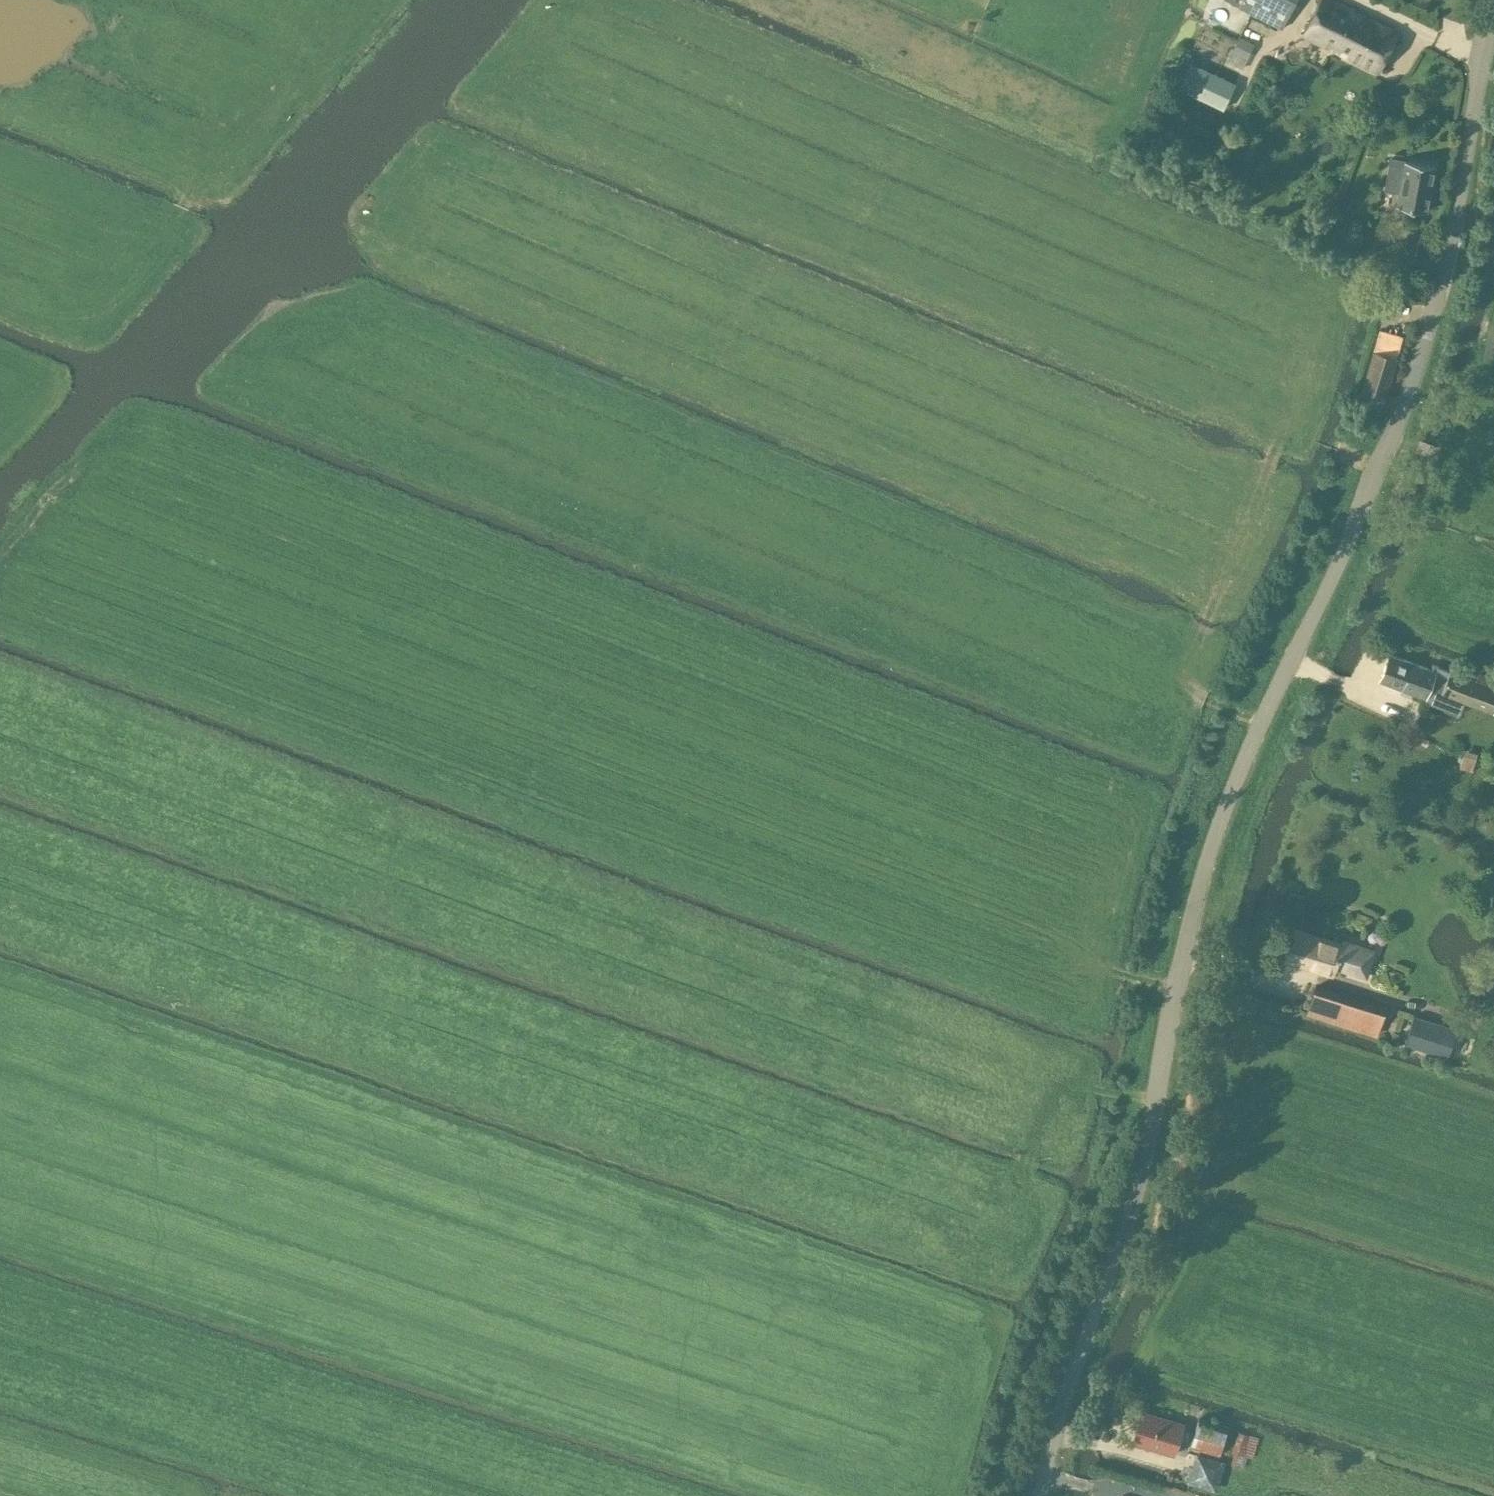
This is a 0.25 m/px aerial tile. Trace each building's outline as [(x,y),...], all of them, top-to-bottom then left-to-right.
[(1283,28),(1292,10),(1278,3),(1279,0),(1226,0),(1283,28)] [(1333,51),(1379,73),(1399,31),(1335,0),(1320,0),(1302,35),(1333,51)] [(1240,36),(1233,52),(1248,58),(1255,43),(1240,36)] [(1223,109),(1235,83),(1192,63),(1179,88),(1223,109)] [(1390,167),(1388,177),(1402,180),(1400,192),(1397,206),(1428,211),(1436,166),(1391,158),(1390,167)] [(1385,396),(1397,359),(1374,352),(1363,389),(1385,396)] [(1380,680),(1427,697),(1430,687),(1442,691),(1493,710),(1493,709),(1493,677),(1478,672),(1475,679),(1450,670),(1438,666),(1436,671),(1389,653),(1380,680)] [(1463,755),(1460,768),(1472,772),(1476,759),(1463,755)] [(1344,938),(1343,943),(1289,927),(1280,958),(1333,974),(1335,968),(1368,978),(1377,948),(1344,938)] [(1316,986),(1308,1013),(1378,1034),(1386,1007),(1316,986)] [(1450,1055),(1458,1028),(1415,1015),(1407,1043),(1450,1055)] [(1175,1453),(1184,1423),(1142,1410),(1132,1441),(1175,1453)] [(1219,1455),(1228,1426),(1217,1423),(1219,1419),(1214,1417),(1213,1421),(1199,1417),(1190,1446),(1219,1455)] [(1259,1437),(1239,1431),(1233,1451),(1235,1452),(1231,1462),(1241,1466),(1242,1463),(1245,1464),(1248,1456),(1253,1458),(1259,1437)] [(1214,1488),(1218,1476),(1195,1468),(1191,1481),(1214,1488)]
